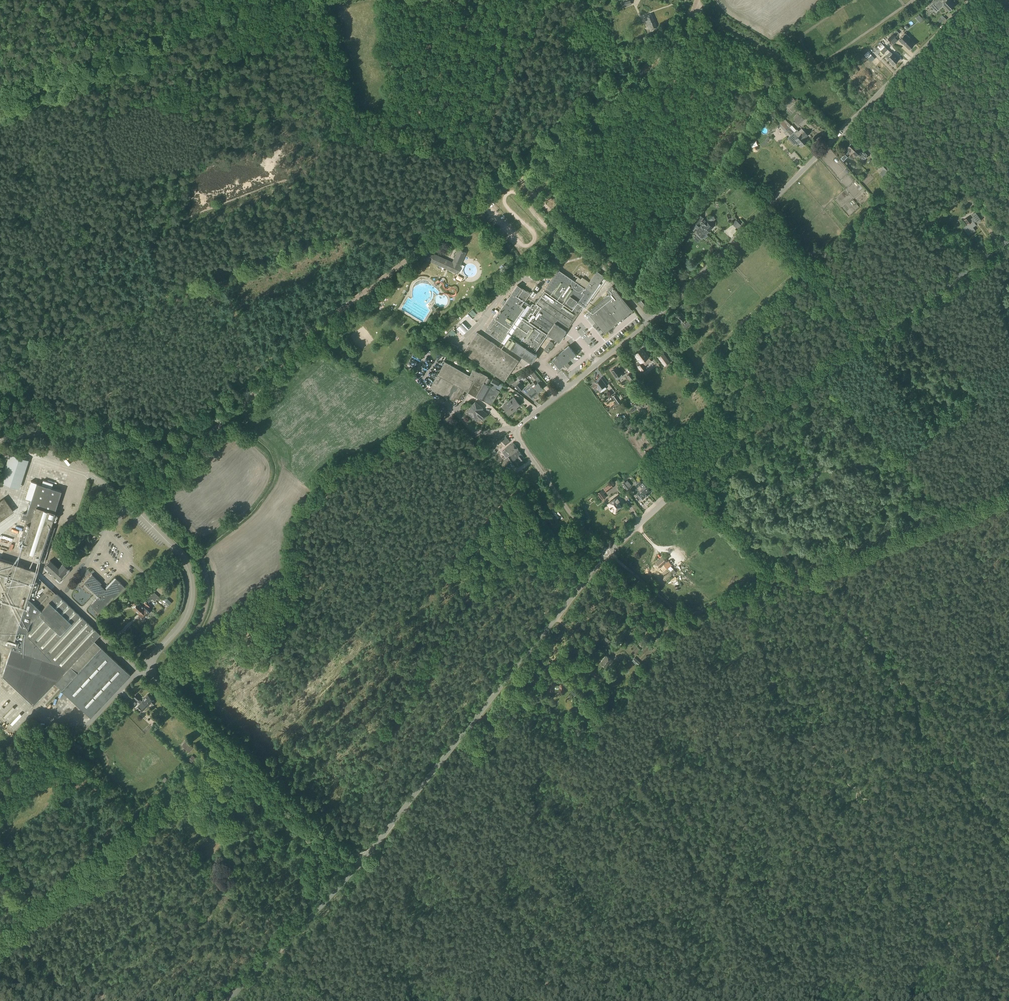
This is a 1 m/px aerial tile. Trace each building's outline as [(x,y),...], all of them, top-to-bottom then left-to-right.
[(930,5),(936,11),(938,9),(942,5),(948,11),(949,10),(950,10),(951,9),(951,8),(951,7),(944,0),(934,0),(930,5)] [(644,16),(650,30),(657,27),(651,14),(644,16)] [(892,34),(887,39),(890,41),(896,36),(893,33),(892,34)] [(906,33),(899,40),(902,44),(903,43),(909,49),(911,47),(912,47),(913,46),(913,45),(913,44),(907,38),(910,36),(906,33)] [(878,41),(875,46),(879,49),(883,44),(878,41)] [(885,47),(881,51),(883,54),(885,52),(887,55),(885,56),(887,58),(893,64),(898,59),(892,53),(890,51),(890,52),(885,47)] [(844,67),(851,76),(857,71),(850,62),(844,67)] [(794,120),(798,125),(804,119),(800,114),(799,115),(795,119),(794,120)] [(780,122),(787,130),(785,131),(788,133),(791,130),(782,120),(780,122)] [(797,129),(794,131),(804,143),(807,140),(805,138),(808,135),(804,131),(801,128),(798,131),(797,129)] [(792,136),(789,139),(794,144),(795,143),(796,144),(798,143),(801,146),(804,143),(794,131),(790,135),(792,136)] [(862,153),(852,143),(847,147),(848,147),(844,150),(847,153),(850,150),(855,155),(857,154),(863,161),(869,155),(864,151),(862,153)] [(883,170),(880,172),(885,178),(892,171),(885,163),(884,163),(880,166),(883,170)] [(695,216),(700,222),(702,224),(709,231),(713,227),(712,226),(714,224),(708,219),(706,220),(698,212),(695,216)] [(963,228),(968,235),(974,230),(972,227),(975,225),(974,222),(976,221),(977,222),(981,220),(975,212),(971,215),(973,217),(971,219),(972,220),(971,221),(968,217),(965,219),(968,224),(963,228)] [(694,221),(683,232),(687,235),(697,225),(694,221)] [(699,227),(706,234),(709,231),(702,224),(699,227)] [(697,232),(695,233),(701,239),(703,237),(705,239),(708,236),(706,234),(699,227),(697,225),(695,227),(697,229),(696,231),(697,232)] [(431,259),(450,268),(457,271),(466,252),(459,249),(453,262),(433,253),(432,255),(431,259)] [(582,261),(590,269),(593,267),(585,258),(582,261)] [(525,308),(502,342),(505,344),(522,356),(532,362),(537,355),(534,353),(538,346),(547,333),(559,341),(562,336),(603,276),(597,271),(585,289),(558,270),(546,288),(545,290),(543,292),(542,294),(539,298),(538,300),(533,307),(530,305),(528,304),(525,308)] [(486,331),(502,342),(525,308),(521,305),(530,293),(517,285),(486,331)] [(588,312),(604,332),(632,310),(612,286),(607,290),(610,294),(588,312)] [(638,303),(648,314),(652,310),(642,300),(638,303)] [(467,312),(471,316),(475,312),(471,308),(467,312)] [(680,312),(677,315),(684,322),(685,321),(684,319),(686,318),(680,312)] [(677,315),(674,317),(680,323),(681,322),(682,324),(684,322),(677,315)] [(461,321),(455,327),(462,334),(468,327),(461,321)] [(683,326),(686,329),(684,330),(686,332),(692,326),(688,321),(683,326)] [(445,342),(454,333),(450,329),(441,337),(445,342)] [(463,353),(504,381),(519,360),(477,332),(463,353)] [(543,349),(548,353),(554,344),(549,341),(543,349)] [(553,360),(559,367),(571,358),(572,358),(576,355),(569,346),(553,360)] [(642,348),(634,354),(639,361),(636,364),(640,369),(641,370),(645,367),(645,366),(642,362),(648,357),(642,348)] [(662,352),(657,356),(664,365),(669,361),(662,352)] [(430,388),(454,401),(461,388),(491,405),(500,391),(496,389),(497,386),(499,383),(493,379),(491,383),(493,384),(492,387),(488,384),(491,379),(488,377),(488,376),(480,372),(479,372),(473,370),(470,376),(445,361),(430,388)] [(611,371),(616,377),(617,379),(623,376),(621,374),(621,373),(616,367),(611,371)] [(709,375),(703,370),(698,375),(704,380),(709,375)] [(630,373),(627,376),(631,381),(633,384),(636,381),(634,378),(630,373)] [(594,383),(591,385),(594,390),(597,388),(599,391),(606,385),(601,378),(594,383)] [(533,382),(531,385),(532,387),(537,393),(543,388),(538,383),(535,385),(533,382)] [(531,385),(525,389),(532,397),(537,393),(532,387),(531,385)] [(627,400),(633,406),(643,397),(637,391),(627,400)] [(612,396),(615,401),(617,403),(618,404),(622,402),(621,400),(620,401),(619,399),(615,393),(612,396)] [(503,405),(506,409),(506,410),(509,415),(514,412),(513,410),(520,405),(514,397),(503,405)] [(468,411),(467,413),(471,416),(472,415),(476,418),(477,416),(482,420),(485,417),(484,416),(486,413),(482,410),(483,408),(475,402),(468,411)] [(435,415),(439,418),(447,408),(443,405),(435,415)] [(639,437),(634,429),(630,432),(635,439),(639,437)] [(501,440),(505,445),(510,442),(506,437),(501,440)] [(510,456),(518,450),(513,443),(505,449),(508,453),(510,456)] [(518,450),(510,456),(515,461),(519,458),(521,461),(524,458),(522,455),(518,450)] [(21,487),(28,458),(8,452),(1,482),(21,487)] [(501,463),(504,467),(511,462),(508,458),(506,459),(501,463)] [(643,465),(640,468),(644,472),(646,474),(649,472),(647,470),(643,465)] [(621,484),(627,490),(630,487),(625,481),(621,484)] [(638,484),(647,495),(652,490),(653,489),(653,487),(650,484),(648,484),(647,484),(645,486),(640,481),(638,484)] [(31,521),(20,554),(44,562),(48,551),(47,551),(55,528),(50,526),(61,491),(36,482),(26,514),(23,513),(21,518),(31,521)] [(647,495),(638,484),(635,486),(640,491),(637,493),(638,493),(637,494),(637,495),(640,499),(641,499),(642,498),(643,499),(647,495)] [(597,493),(602,500),(606,498),(600,491),(597,493)] [(608,504),(609,503),(610,504),(611,506),(610,507),(614,512),(615,513),(616,512),(617,512),(617,511),(617,510),(616,509),(621,506),(620,505),(618,502),(620,501),(616,497),(608,504)] [(13,511),(4,498),(0,500),(0,521),(13,511)] [(656,563),(656,566),(658,567),(660,567),(665,563),(667,562),(667,559),(665,557),(662,557),(656,563)] [(47,586),(35,575),(36,570),(13,563),(0,559),(0,641),(12,645),(2,676),(33,705),(54,683),(90,717),(130,675),(94,641),(100,634),(56,593),(56,594),(51,590),(46,596),(42,592),(47,586)] [(50,560),(44,566),(57,578),(56,578),(59,581),(62,578),(60,577),(63,573),(67,568),(62,564),(58,568),(50,560)] [(83,583),(95,594),(90,598),(93,602),(90,605),(98,612),(112,597),(113,598),(124,586),(116,578),(105,589),(100,584),(101,583),(92,574),(83,583)] [(78,591),(75,594),(83,601),(91,592),(82,584),(76,590),(78,591)] [(51,590),(47,586),(42,592),(46,596),(51,590)] [(144,604),(148,608),(151,605),(148,603),(152,599),(154,600),(156,598),(159,600),(161,598),(154,592),(150,596),(146,601),(144,604)] [(164,597),(170,603),(175,599),(171,594),(168,597),(166,595),(164,597)] [(131,602),(134,605),(132,607),(138,613),(138,614),(143,619),(149,612),(144,607),(143,608),(134,599),(131,602)] [(600,663),(606,667),(612,660),(606,655),(600,663)] [(635,657),(632,660),(637,665),(640,662),(635,657)] [(590,681),(585,675),(582,677),(583,679),(584,679),(587,683),(590,681)] [(549,682),(546,690),(548,693),(550,693),(550,694),(552,693),(554,692),(558,691),(558,692),(560,694),(562,694),(562,693),(564,692),(565,685),(563,684),(562,684),(561,684),(559,685),(558,686),(556,685),(556,684),(554,681),(553,681),(552,680),(549,682)] [(573,685),(568,690),(575,696),(579,691),(573,685)] [(134,698),(140,703),(139,705),(144,709),(147,706),(150,703),(153,705),(155,702),(153,700),(150,698),(148,695),(144,699),(144,698),(142,701),(139,699),(140,698),(136,695),(134,698)] [(129,697),(125,702),(131,707),(136,703),(129,697)] [(16,722),(24,713),(22,712),(14,720),(16,722)] [(184,745),(191,751),(194,748),(187,742),(184,745)]
